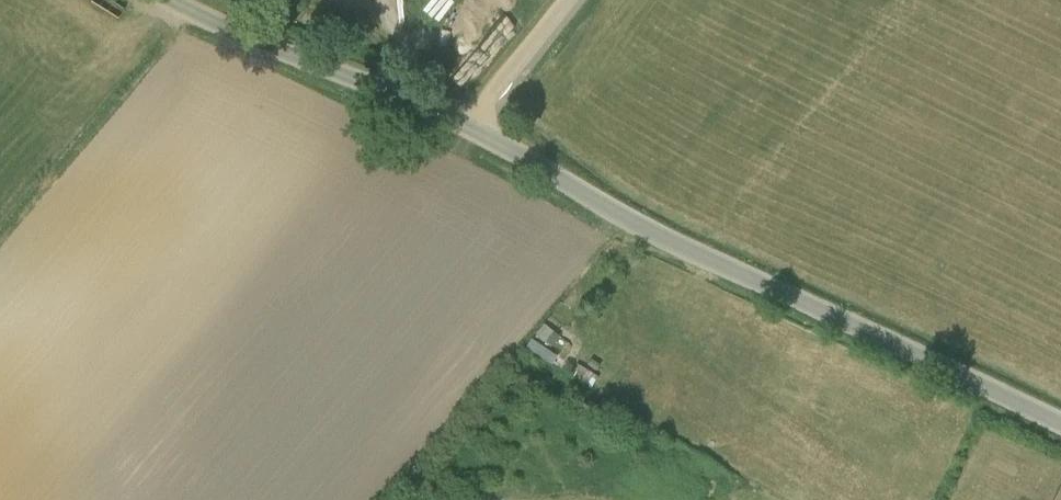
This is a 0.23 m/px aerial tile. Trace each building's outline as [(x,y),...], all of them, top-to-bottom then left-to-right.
[(536,335),(552,347),(559,338),(543,325),(536,335)] [(557,357),(531,338),(525,345),(551,365),(557,357)] [(598,378),(588,371),(578,364),(571,374),(591,388),(598,378)]
